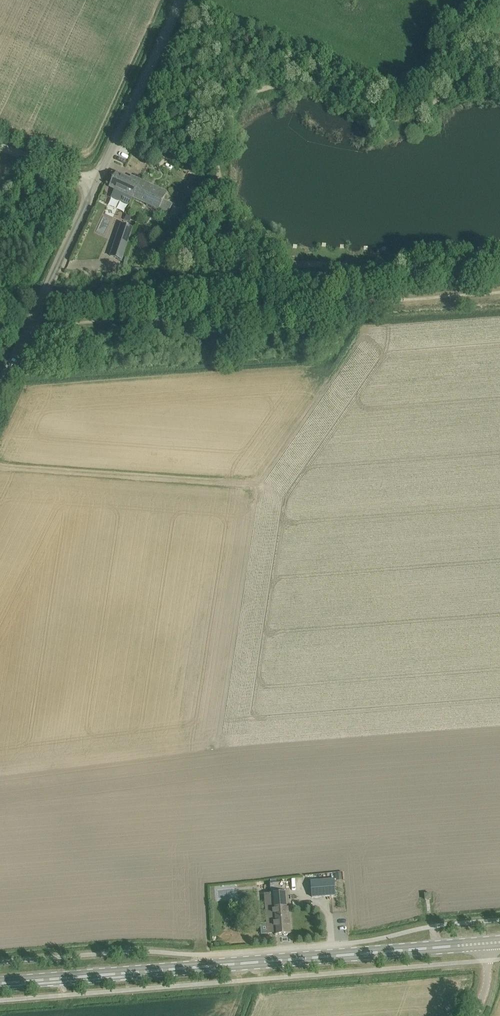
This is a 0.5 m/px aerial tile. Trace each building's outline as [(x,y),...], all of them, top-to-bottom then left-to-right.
[(116,173),(110,186),(115,189),(133,197),(140,183),(141,180),(131,176),(130,179),(121,175),(116,173)] [(140,183),(133,197),(168,213),(172,204),(164,200),(167,193),(167,192),(141,180),(140,183)] [(121,223),(110,256),(123,261),(134,228),(121,223)] [(334,879),(311,881),(312,898),(336,896),(334,879)] [(287,892),(286,882),(270,883),(271,893),(265,894),(267,924),(274,923),(275,935),(290,934),(287,892)]
